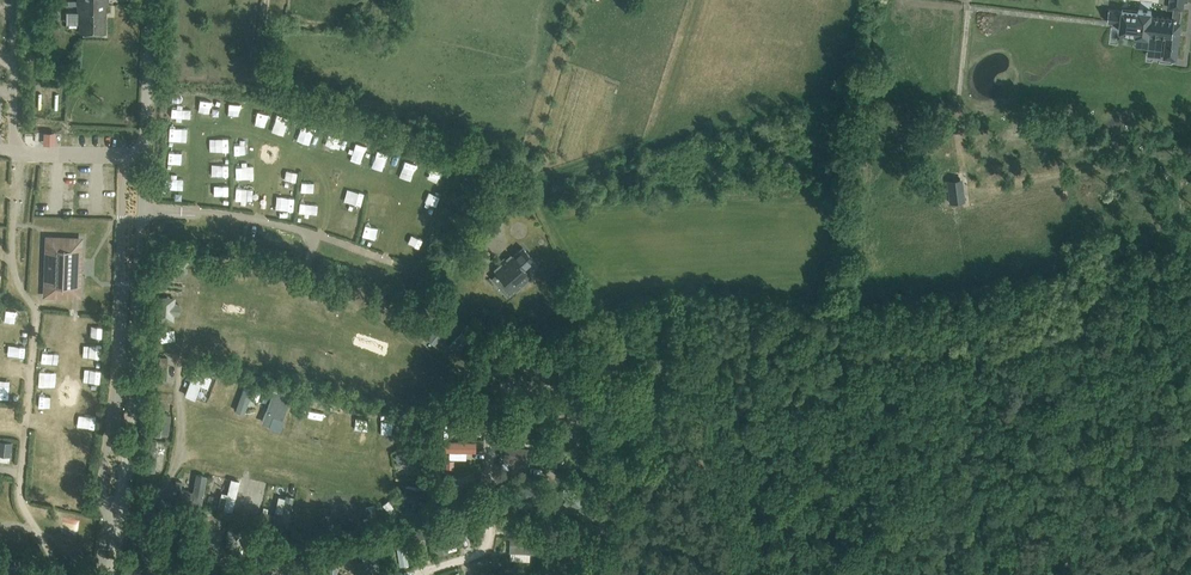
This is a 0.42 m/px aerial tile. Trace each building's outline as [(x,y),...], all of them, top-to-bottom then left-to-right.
[(76,11),(79,11),(79,32),(105,32),(105,5),(107,5),(107,0),(76,0),(76,11)] [(1164,58),(1177,59),(1181,23),(1180,23),(1181,9),(1183,10),(1184,2),(1187,3),(1188,0),(1171,0),(1171,1),(1170,0),(1169,8),(1173,8),(1172,17),(1151,15),(1152,11),(1139,9),(1139,11),(1122,10),(1122,11),(1109,9),(1107,22),(1120,23),(1119,31),(1136,33),(1136,35),(1149,36),(1149,34),(1151,35),(1160,36),(1160,35),(1166,36),(1164,58)] [(54,26),(54,17),(46,17),(46,26),(54,26)] [(220,119),(220,105),(210,105),(210,119),(220,119)] [(236,119),(248,120),(249,107),(236,106),(236,119)] [(265,112),(262,125),(273,127),(275,114),(265,112)] [(314,128),(308,139),(322,145),(327,134),(314,128)] [(333,138),(331,151),(347,153),(349,140),(333,138)] [(47,153),(63,153),(64,145),(47,144),(47,153)] [(252,146),(240,147),(241,158),(253,157),(252,146)] [(361,148),(360,162),(373,163),(374,149),(361,148)] [(219,166),(217,176),(229,178),(231,168),(219,166)] [(229,187),(218,188),(219,199),(230,199),(229,187)] [(247,209),(250,200),(239,198),(237,206),(247,209)] [(484,238),(472,234),(466,249),(478,254),(484,238)] [(44,294),(73,296),(74,286),(77,286),(78,271),(76,271),(76,264),(78,264),(79,249),(75,249),(76,239),(46,238),(44,294)] [(524,269),(525,267),(533,260),(522,248),(507,261),(505,258),(500,263),(503,266),(496,272),(503,280),(504,280),(515,292),(531,277),(526,271),(524,269)] [(184,259),(191,260),(192,252),(185,251),(184,259)] [(463,256),(460,265),(471,270),(475,261),(463,256)] [(184,280),(185,260),(174,260),(173,280),(184,280)] [(173,262),(165,262),(164,279),(172,280),(173,262)] [(270,269),(269,280),(285,282),(286,271),(270,269)] [(323,291),(318,307),(324,309),(329,293),(323,291)] [(330,294),(326,309),(335,311),(339,296),(330,294)] [(359,319),(362,307),(355,306),(357,297),(348,295),(344,317),(359,319)] [(365,324),(372,326),(378,308),(371,306),(365,324)] [(177,309),(159,308),(158,316),(177,317),(177,309)] [(12,311),(12,325),(24,325),(24,312),(12,311)] [(422,333),(423,322),(414,321),(413,332),(422,333)] [(464,338),(462,323),(449,325),(451,340),(464,338)] [(61,343),(62,331),(49,330),(49,343),(61,343)] [(107,339),(107,331),(92,331),(91,339),(107,339)] [(180,337),(153,335),(152,344),(179,346),(180,337)] [(239,353),(249,355),(253,337),(242,335),(239,353)] [(268,344),(263,361),(272,364),(277,346),(268,344)] [(571,349),(561,349),(560,375),(571,375),(571,349)] [(291,361),(297,362),(296,366),(305,368),(308,352),(293,350),(291,361)] [(541,370),(555,370),(554,350),(541,351),(541,370)] [(89,363),(105,363),(106,352),(89,352),(89,363)] [(588,353),(580,355),(582,364),(590,362),(588,353)] [(63,369),(65,356),(47,354),(45,367),(63,369)] [(331,379),(332,356),(319,355),(318,378),(331,379)] [(173,358),(161,358),(160,382),(172,382),(173,358)] [(206,370),(196,366),(186,393),(196,396),(206,370)] [(216,377),(219,372),(211,369),(208,374),(216,377)] [(381,379),(371,379),(371,387),(388,388),(388,371),(381,370),(381,379)] [(224,388),(217,386),(212,401),(220,403),(224,388)] [(251,394),(243,391),(236,409),(244,412),(251,394)] [(280,400),(272,397),(263,419),(272,422),(280,400)] [(89,410),(102,411),(102,399),(89,398),(89,410)] [(10,425),(10,410),(0,410),(0,425),(10,425)] [(482,425),(482,414),(452,413),(452,424),(482,425)] [(304,416),(297,414),(292,430),(298,432),(304,416)] [(168,415),(166,423),(174,425),(176,416),(168,415)] [(365,419),(356,417),(351,444),(360,446),(365,419)] [(563,446),(569,449),(577,429),(571,426),(563,446)] [(86,440),(100,440),(99,427),(85,427),(86,440)] [(384,453),(394,453),(395,428),(385,428),(384,453)] [(516,446),(518,433),(507,432),(504,460),(529,463),(531,448),(516,446)] [(11,442),(0,441),(0,460),(10,461),(11,442)] [(150,441),(149,448),(158,449),(158,442),(150,441)] [(444,452),(477,452),(477,441),(445,441),(444,452)] [(427,453),(424,444),(396,454),(399,463),(427,453)] [(60,448),(42,447),(42,462),(60,462),(60,448)] [(453,469),(454,461),(446,460),(446,468),(453,469)] [(424,476),(425,467),(418,466),(417,474),(424,476)] [(476,481),(474,473),(448,481),(451,490),(476,481)] [(233,511),(240,481),(231,480),(225,509),(233,511)] [(261,514),(267,489),(258,486),(252,512),(261,514)] [(425,498),(427,489),(406,486),(404,494),(425,498)] [(543,488),(521,487),(520,500),(542,501),(543,488)] [(91,506),(93,492),(80,490),(78,504),(91,506)] [(289,524),(295,497),(286,495),(280,522),(289,524)] [(440,500),(443,507),(455,503),(452,496),(440,500)] [(319,534),(325,502),(315,500),(309,532),(319,534)] [(393,520),(400,515),(390,500),(383,505),(393,520)] [(380,528),(375,505),(366,507),(371,530),(380,528)] [(551,505),(550,512),(557,514),(558,506),(551,505)] [(164,506),(157,539),(195,551),(198,511),(164,506)] [(352,529),(354,509),(339,507),(337,527),(352,529)] [(196,548),(205,549),(205,532),(214,533),(215,513),(198,512),(196,548)] [(468,526),(467,526),(465,519),(458,520),(459,528),(460,528),(462,535),(470,533),(468,526)] [(225,553),(236,554),(239,525),(229,523),(225,553)] [(298,531),(299,525),(291,523),(290,530),(298,531)] [(87,538),(88,529),(71,527),(70,537),(87,538)] [(438,554),(448,551),(444,527),(432,529),(438,554)] [(537,553),(537,534),(511,534),(510,553),(537,553)] [(257,560),(265,561),(270,536),(263,535),(257,560)] [(400,566),(409,565),(405,539),(396,540),(400,566)] [(393,541),(386,540),(383,551),(390,553),(393,541)] [(280,544),(272,543),(269,554),(277,556),(280,544)] [(289,554),(290,547),(282,545),(281,552),(289,554)] [(356,554),(358,546),(350,545),(349,553),(356,554)] [(292,569),(301,570),(305,548),(296,546),(292,569)] [(316,547),(314,555),(322,557),(324,549),(316,547)] [(364,573),(373,573),(372,547),(363,547),(364,573)] [(313,549),(307,548),(305,560),(311,561),(313,549)] [(340,551),(330,550),(329,574),(339,574),(340,551)] [(130,561),(118,574),(137,574),(138,574),(141,570),(130,561)]
